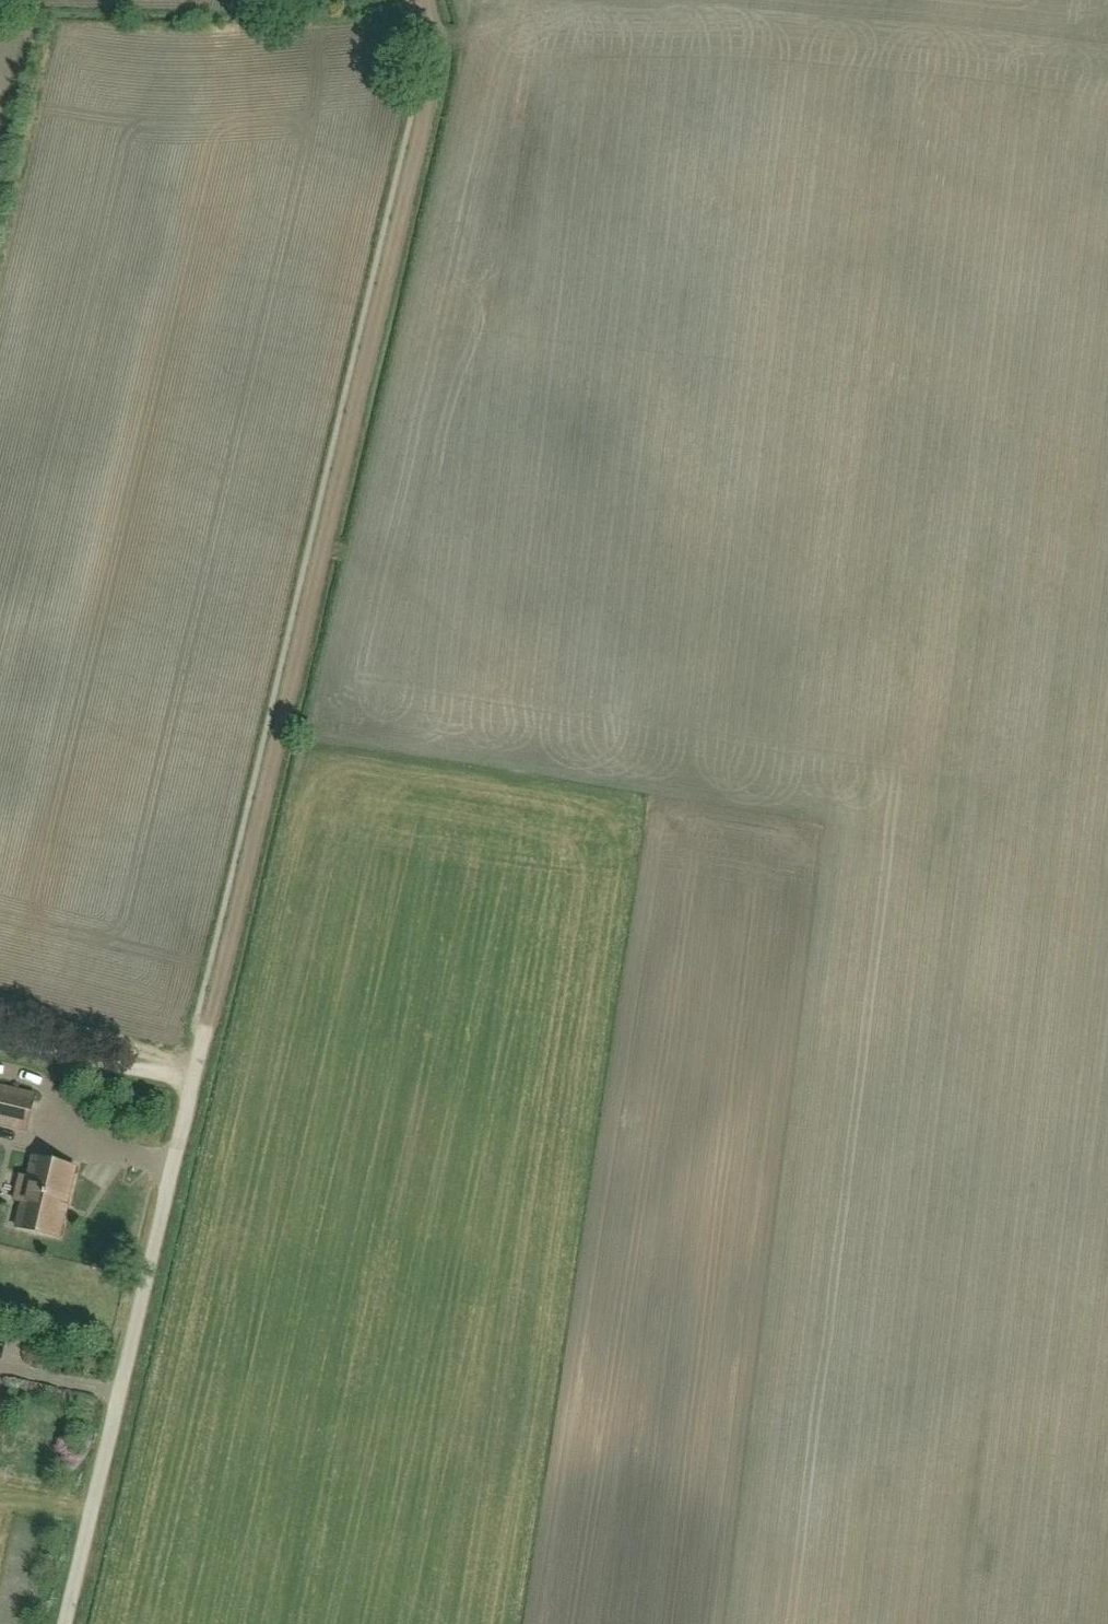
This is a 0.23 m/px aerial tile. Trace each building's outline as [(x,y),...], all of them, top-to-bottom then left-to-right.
[(26,1131),(35,1095),(0,1086),(0,1125),(26,1131)] [(67,1206),(76,1168),(33,1157),(28,1178),(21,1176),(15,1201),(22,1202),(16,1227),(60,1237),(65,1214),(64,1213),(66,1206),(67,1206)] [(24,1349),(0,1344),(0,1355),(22,1360),(24,1349)]
